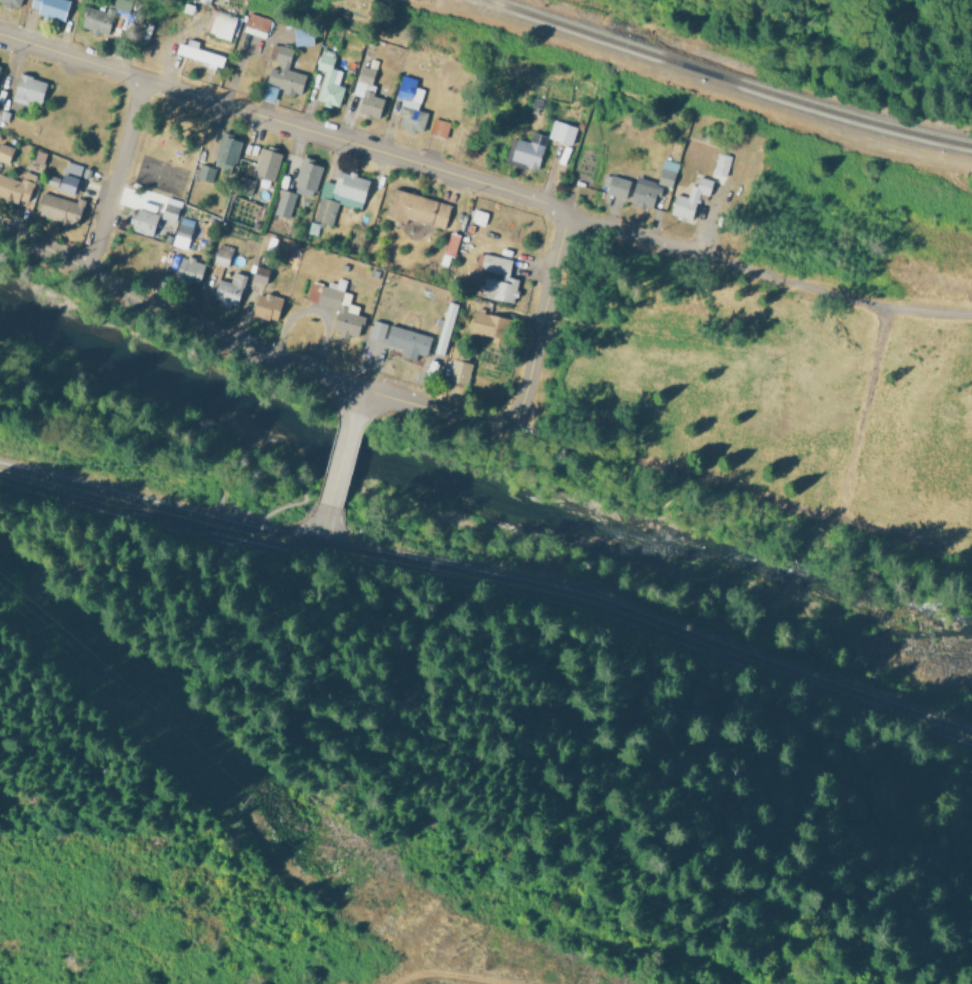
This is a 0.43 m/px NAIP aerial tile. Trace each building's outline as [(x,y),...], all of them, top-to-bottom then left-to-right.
[(70,0),(32,0),(30,11),(65,19),(70,0)] [(79,26),(89,29),(88,32),(107,37),(114,10),(128,14),(132,0),(113,0),(112,5),(106,3),(104,10),(85,5),(79,26)] [(238,15),(215,10),(209,35),(233,40),(238,15)] [(265,36),(269,17),(247,12),(243,31),(265,36)] [(312,26),(293,27),(293,44),(313,43),(312,26)] [(209,61),(208,65),(222,67),(225,54),(197,48),(198,40),(187,38),(186,43),(178,42),(175,54),(209,61)] [(305,73),(287,69),(292,47),(278,44),(273,64),(269,63),(264,84),(300,93),(305,73)] [(343,85),(337,84),(341,70),(330,67),(335,51),(321,47),(315,68),(323,70),(316,101),(338,106),(343,85)] [(351,93),(360,96),(356,113),(378,118),(384,97),(372,94),(375,85),(370,83),(374,69),(359,64),(351,93)] [(28,99),(40,103),(47,80),(18,72),(11,100),(26,104),(28,99)] [(426,111),(417,109),(423,88),(414,86),(416,78),(401,74),(395,96),(401,98),(397,111),(400,112),(396,126),(421,133),(426,111)] [(261,98),(275,101),(277,86),(264,83),(261,98)] [(445,137),(449,121),(431,117),(428,134),(445,137)] [(547,137),(571,143),(576,125),(551,119),(547,137)] [(516,137),(510,160),(538,167),(547,135),(530,131),(528,141),(516,137)] [(235,165),(241,137),(219,133),(214,160),(235,165)] [(0,142),(0,160),(8,163),(14,147),(0,142)] [(273,180),(282,153),(260,146),(251,174),(273,180)] [(730,156),(717,152),(711,172),(725,175),(730,156)] [(321,164),(309,161),(310,157),(300,155),(294,185),(315,190),(321,164)] [(656,182),(671,186),(678,162),(663,158),(656,182)] [(59,190),(76,193),(81,164),(64,161),(59,190)] [(195,176),(210,180),(213,166),(198,162),(195,176)] [(323,179),(311,221),(329,226),(336,202),(361,209),(370,178),(337,169),(333,182),(323,179)] [(25,205),(36,175),(24,170),(20,180),(0,173),(0,196),(25,205)] [(254,180),(238,174),(234,189),(250,194),(254,180)] [(631,179),(611,174),(606,192),(626,198),(631,179)] [(676,193),(670,214),(693,220),(699,198),(707,200),(712,179),(698,175),(695,185),(691,183),(687,196),(676,193)] [(654,208),(659,182),(635,177),(629,203),(654,208)] [(450,203),(391,187),(383,216),(407,223),(408,218),(443,228),(450,203)] [(289,216),(295,192),(280,188),(273,212),(289,216)] [(79,224),(84,199),(76,197),(75,200),(40,192),(35,214),(79,224)] [(180,200),(165,197),(160,217),(175,221),(180,200)] [(131,231),(154,234),(157,212),(135,208),(131,231)] [(487,211),(473,208),(470,222),(484,225),(487,211)] [(172,246),(187,248),(192,219),(177,216),(172,246)] [(453,255),(460,234),(450,231),(444,252),(453,255)] [(197,285),(207,255),(197,252),(195,258),(182,253),(174,277),(197,285)] [(512,258),(483,253),(480,271),(485,273),(481,296),(513,302),(517,278),(508,276),(512,258)] [(230,281),(217,278),(213,296),(222,298),(221,303),(238,307),(246,274),(232,271),(230,281)] [(336,308),(330,331),(347,335),(348,334),(357,336),(363,316),(356,314),(358,305),(349,303),(351,293),(343,291),(346,279),(337,277),(335,282),(327,280),(326,285),(311,281),(306,300),(336,308)] [(277,321),(285,295),(260,287),(251,313),(277,321)] [(456,303),(446,300),(432,352),(442,355),(456,303)] [(509,317),(475,309),(470,331),(492,336),(491,341),(503,344),(509,317)] [(431,335),(371,319),(366,338),(401,348),(399,356),(415,360),(417,353),(426,355),(431,335)] [(465,384),(471,363),(452,358),(446,379),(465,384)]
